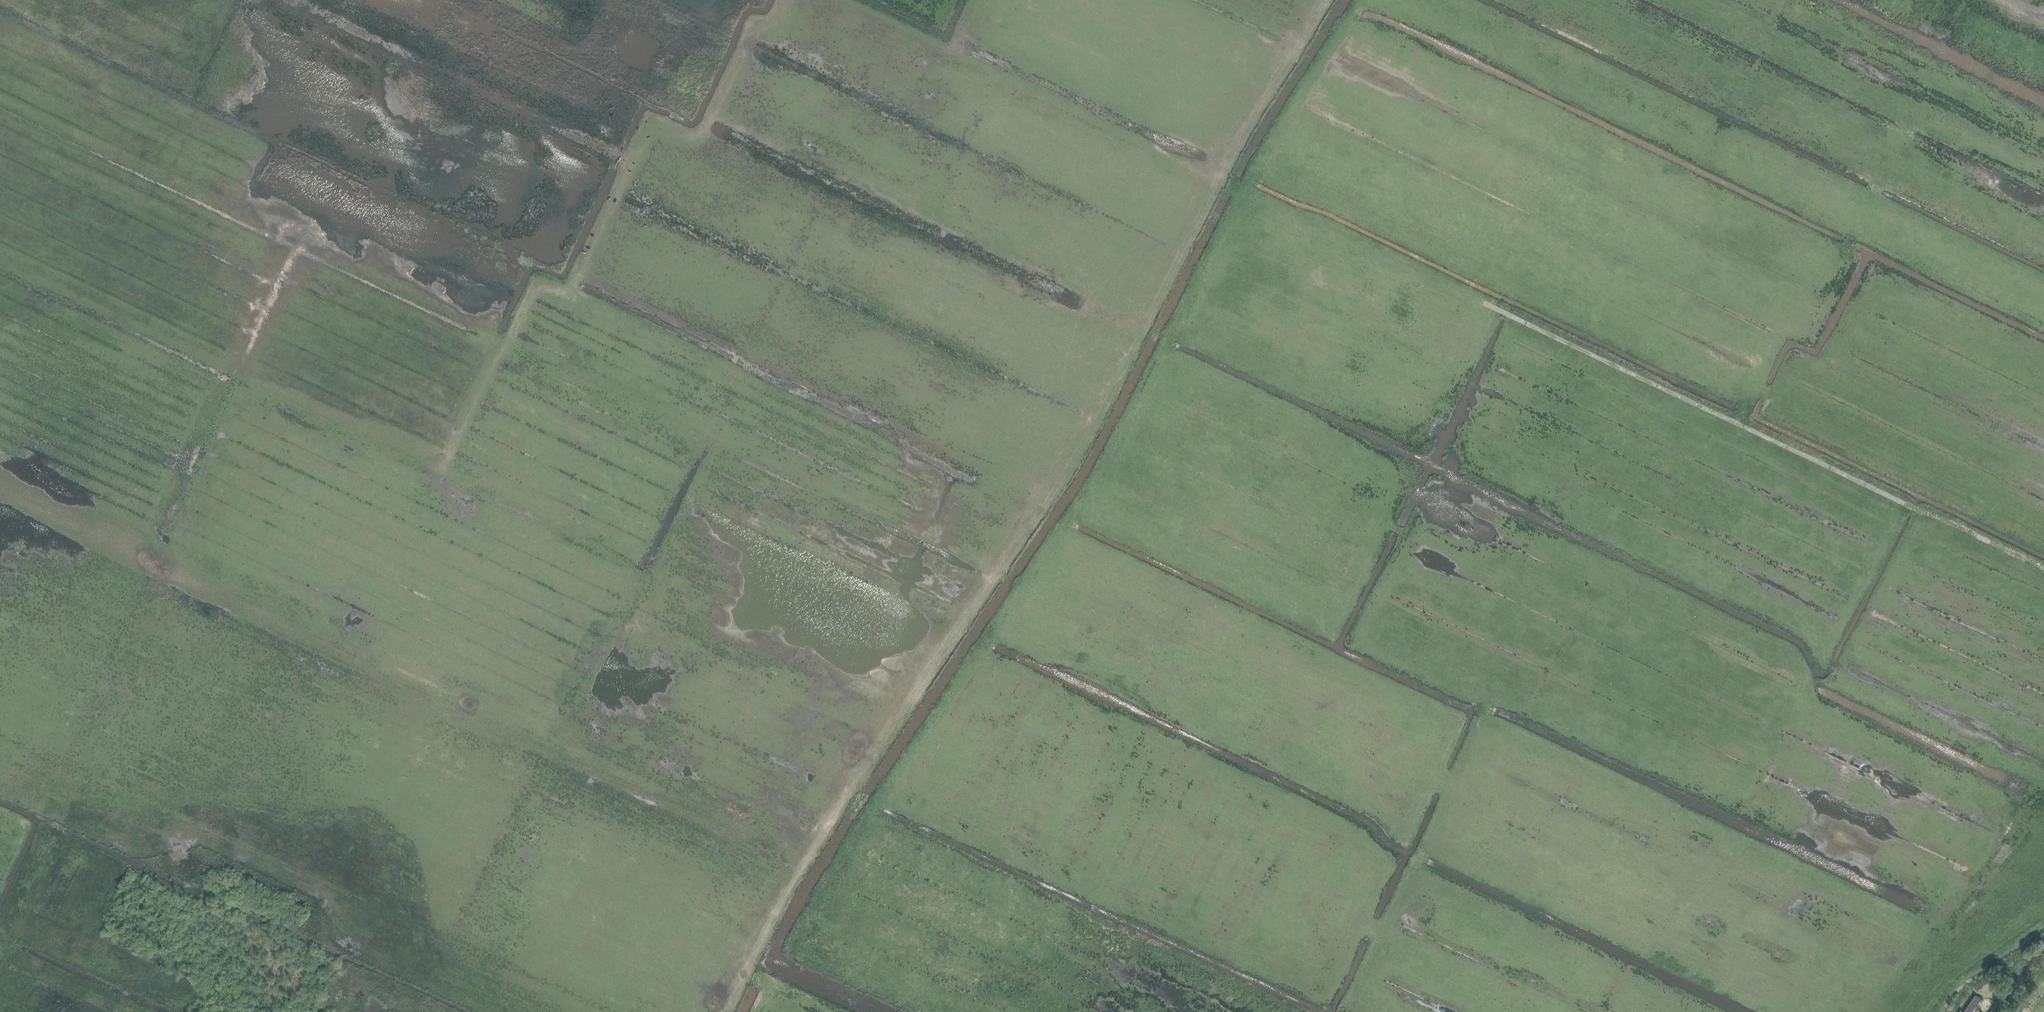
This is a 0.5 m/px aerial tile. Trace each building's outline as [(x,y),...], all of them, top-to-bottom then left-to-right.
[(1964,1011),(1972,1011),(1981,999),(1974,995),(1963,1011),(1964,1011)]
